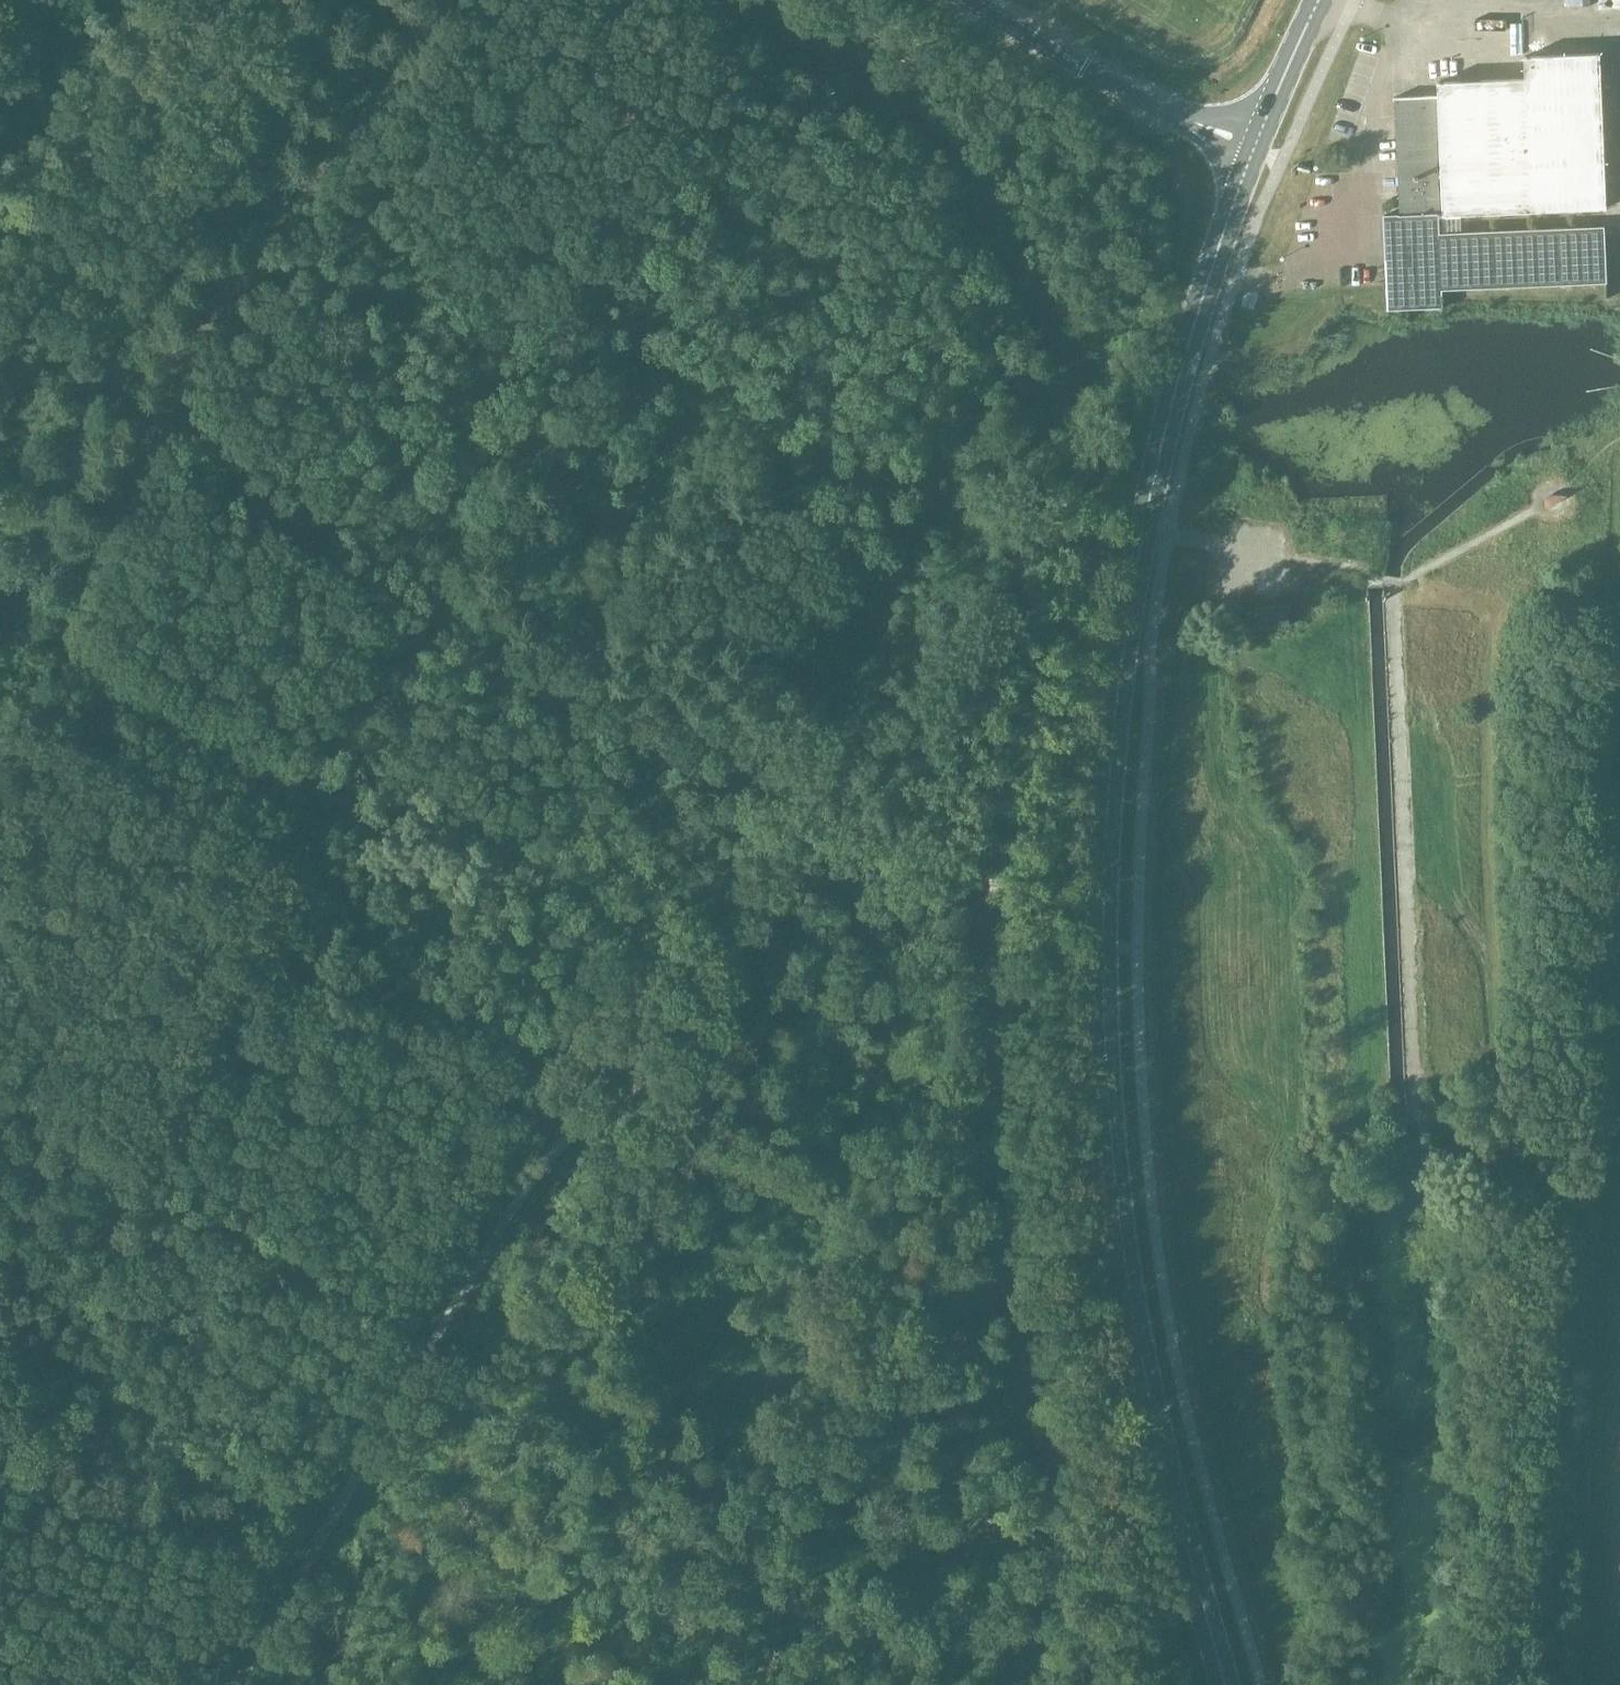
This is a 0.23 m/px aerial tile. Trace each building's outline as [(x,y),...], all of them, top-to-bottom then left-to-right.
[(1441,290),(1606,283),(1603,227),(1438,234),(1438,216),(1605,209),(1599,54),(1523,57),(1524,79),(1436,83),(1437,96),(1392,98),(1392,100),(1396,100),(1401,215),(1383,216),(1387,310),(1442,308),(1441,290)] [(1325,194),(1325,182),(1307,182),(1307,194),(1325,194)]
